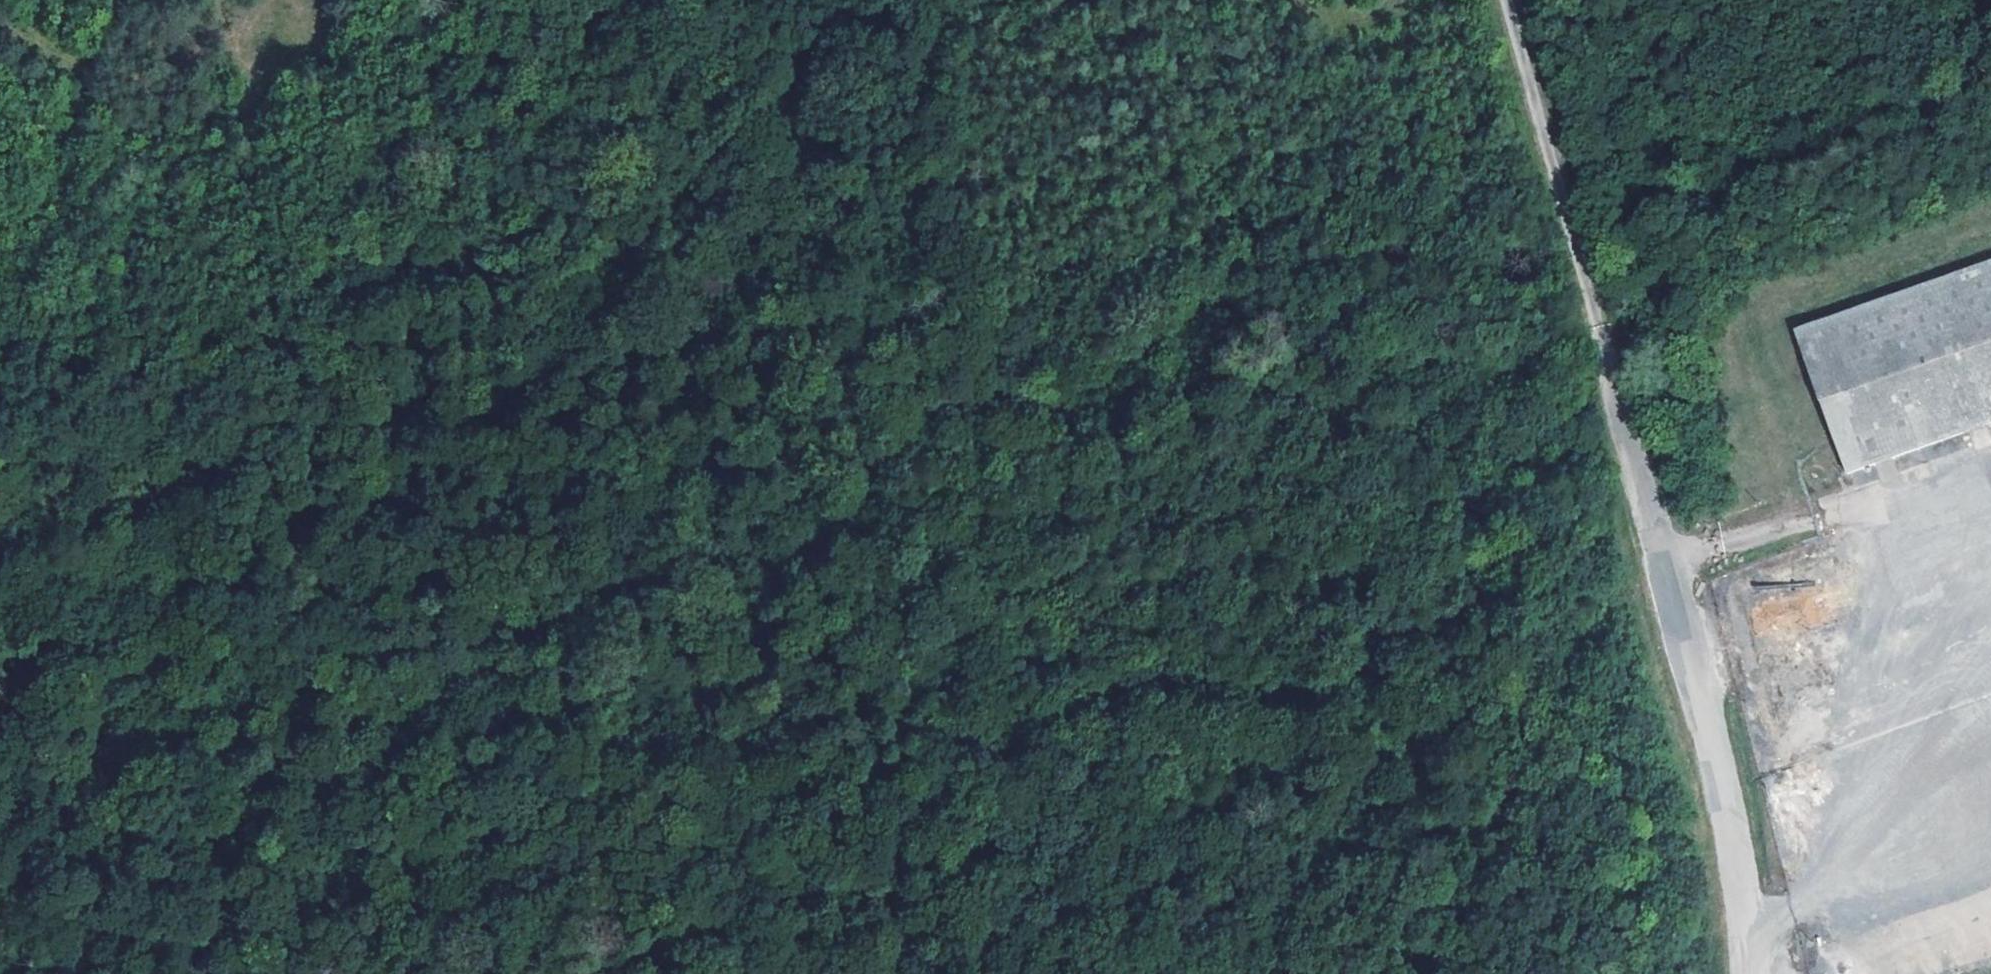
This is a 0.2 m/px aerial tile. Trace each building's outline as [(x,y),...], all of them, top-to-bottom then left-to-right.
[(1795,331),(1847,475),(1990,424),(1990,261),(1795,331)] [(1974,961),(1990,953),(1990,913),(1978,886),(1946,900),(1974,961)]
